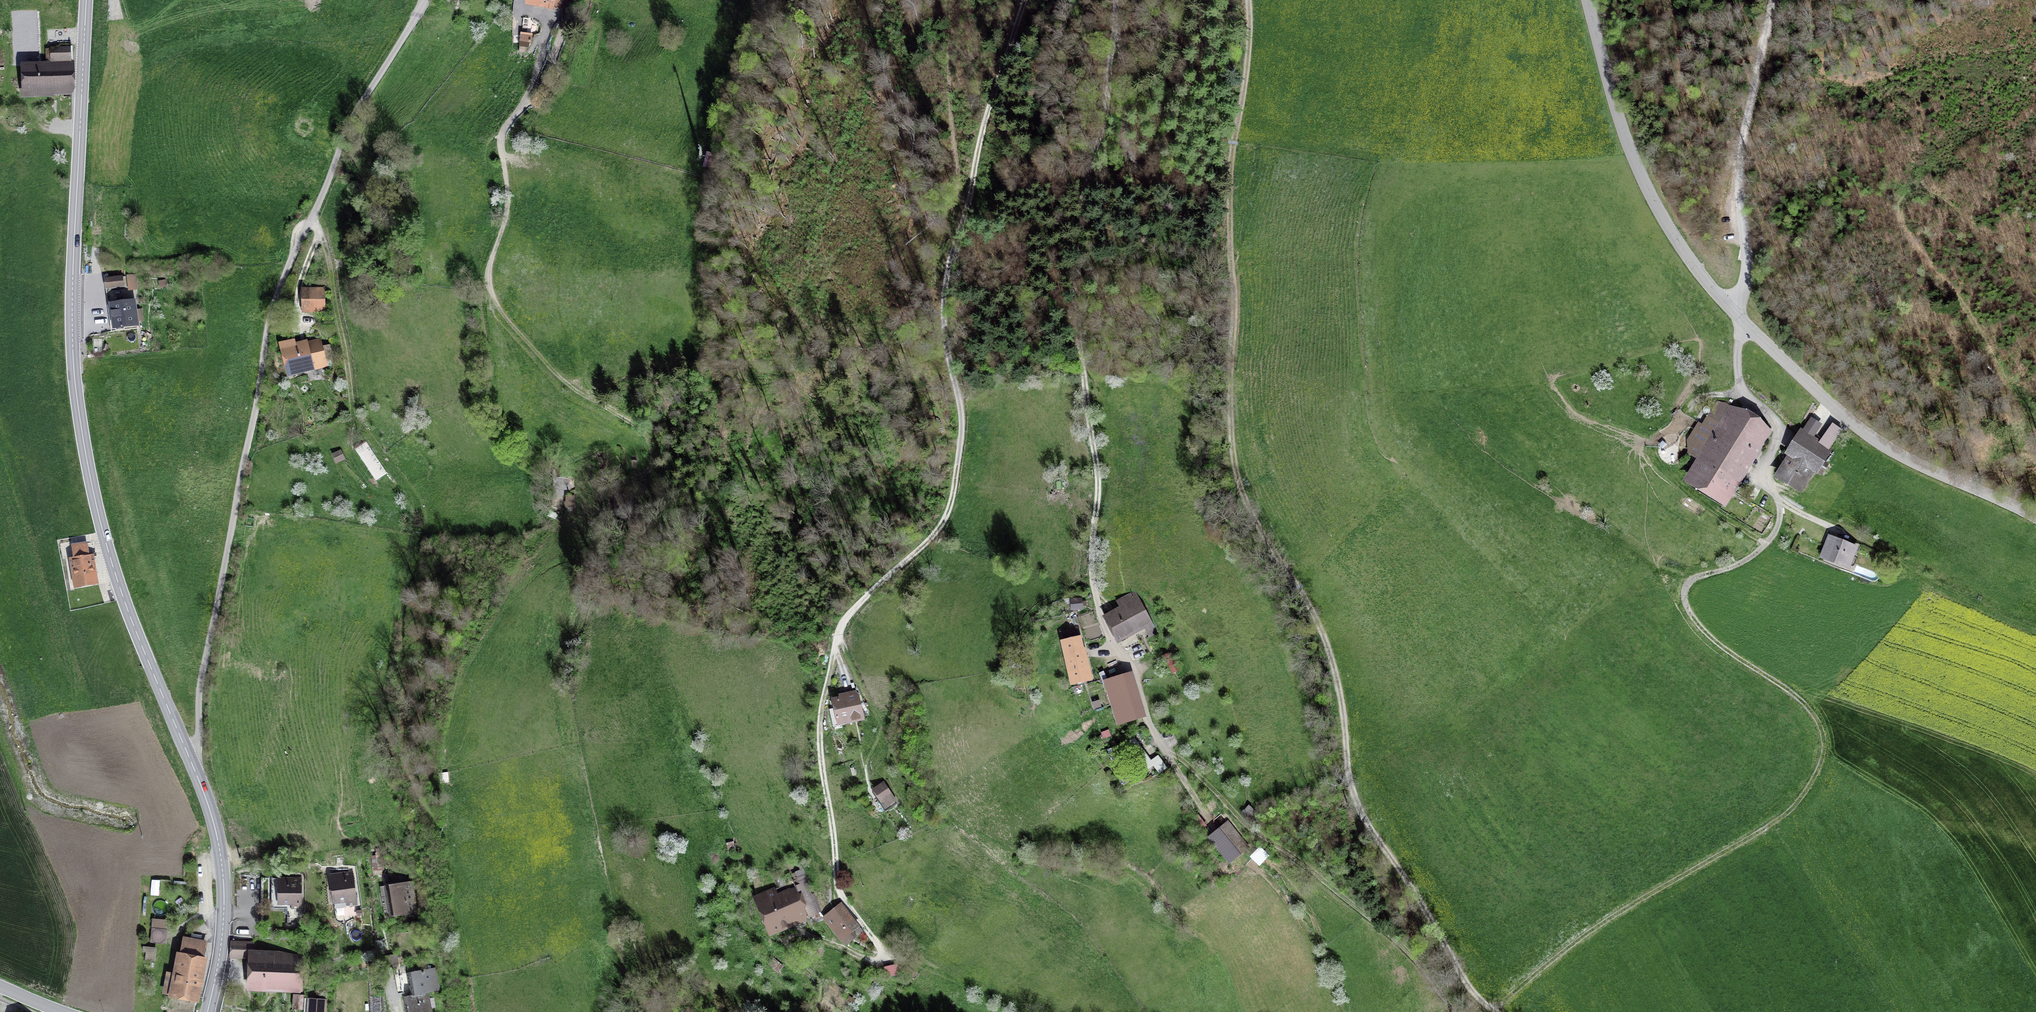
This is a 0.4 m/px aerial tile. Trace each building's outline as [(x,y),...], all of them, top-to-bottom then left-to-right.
[(531,46),(532,32),(521,31),(520,45),(531,46)] [(70,48),(47,49),(47,61),(70,60),(70,48)] [(15,66),(16,94),(26,94),(25,90),(72,88),(71,67),(29,69),(28,65),(15,66)] [(707,153),(702,152),(699,165),(704,167),(707,153)] [(112,304),(115,331),(138,328),(134,301),(131,302),(129,287),(106,290),(108,305),(112,304)] [(305,289),(305,311),(324,311),(324,289),(305,289)] [(283,344),(290,371),(325,361),(320,343),(296,349),(294,341),(283,344)] [(1774,431),(1723,402),(1708,426),(1700,421),(1689,441),(1691,456),(1700,461),(1686,487),(1728,510),(1774,431)] [(1801,434),(1789,454),(1792,456),(1812,468),(1815,470),(1827,451),(1801,434)] [(377,479),(388,472),(367,440),(356,447),(377,479)] [(345,450),(338,454),(341,460),(348,456),(345,450)] [(1812,468),(1792,456),(1779,477),(1799,489),(1812,468)] [(576,512),(577,496),(568,496),(568,512),(576,512)] [(557,521),(561,510),(550,506),(546,517),(557,521)] [(1856,546),(1831,536),(1823,556),(1847,566),(1856,546)] [(87,543),(72,545),(78,585),(95,582),(90,555),(89,555),(87,543)] [(1122,610),(1107,618),(1119,638),(1145,622),(1152,634),(1158,631),(1135,591),(1117,601),(1122,610)] [(1081,598),(1071,599),(1072,610),(1083,609),(1081,598)] [(1079,631),(1057,635),(1067,682),(1089,678),(1079,631)] [(1173,651),(1167,654),(1171,663),(1177,659),(1173,651)] [(1023,653),(1011,653),(1012,667),(1024,666),(1023,653)] [(1129,673),(1104,681),(1116,720),(1142,713),(1129,673)] [(847,692),(832,695),(838,720),(861,715),(853,680),(845,682),(847,692)] [(1135,739),(1108,749),(1114,765),(1129,760),(1128,756),(1134,754),(1137,759),(1131,763),(1139,775),(1153,765),(1159,774),(1167,768),(1158,756),(1152,761),(1135,739)] [(884,784),(876,790),(883,800),(887,797),(891,803),(895,801),(884,784)] [(1228,820),(1219,828),(1240,852),(1249,844),(1228,820)] [(1260,863),(1270,854),(1261,844),(1251,854),(1260,863)] [(330,875),(334,903),(346,901),(347,906),(355,905),(351,872),(330,875)] [(272,896),(272,878),(264,878),(264,896),(272,896)] [(272,896),(272,904),(279,904),(291,904),(291,908),(300,909),(300,878),(272,878),(272,896)] [(775,889),(756,896),(771,932),(787,926),(785,921),(810,911),(799,884),(777,893),(775,889)] [(383,889),(387,915),(415,911),(411,885),(383,889)] [(272,896),(264,896),(263,920),(279,920),(279,904),(272,904),(272,896)] [(843,903),(826,916),(841,937),(858,924),(843,903)] [(168,921),(153,919),(151,942),(166,944),(168,921)] [(250,937),(238,937),(238,943),(232,943),(231,956),(253,957),(253,952),(253,944),(250,944),(250,937)] [(206,942),(186,938),(179,975),(168,973),(165,991),(195,998),(206,942)] [(253,957),(252,986),(253,987),(252,992),(266,992),(266,987),(301,988),(302,959),(276,958),(276,953),(277,953),(278,945),(270,944),(270,952),(261,952),(261,944),(255,944),(255,951),(253,952),(253,957)] [(899,965),(885,969),(888,979),(902,975),(899,965)] [(434,968),(410,972),(414,995),(426,993),(438,990),(434,968)] [(426,993),(414,995),(403,997),(406,1011),(429,1011),(426,993)] [(295,998),(294,1009),(303,1009),(304,999),(295,998)] [(309,1011),(324,1011),(325,1002),(310,1001),(309,1011)]
